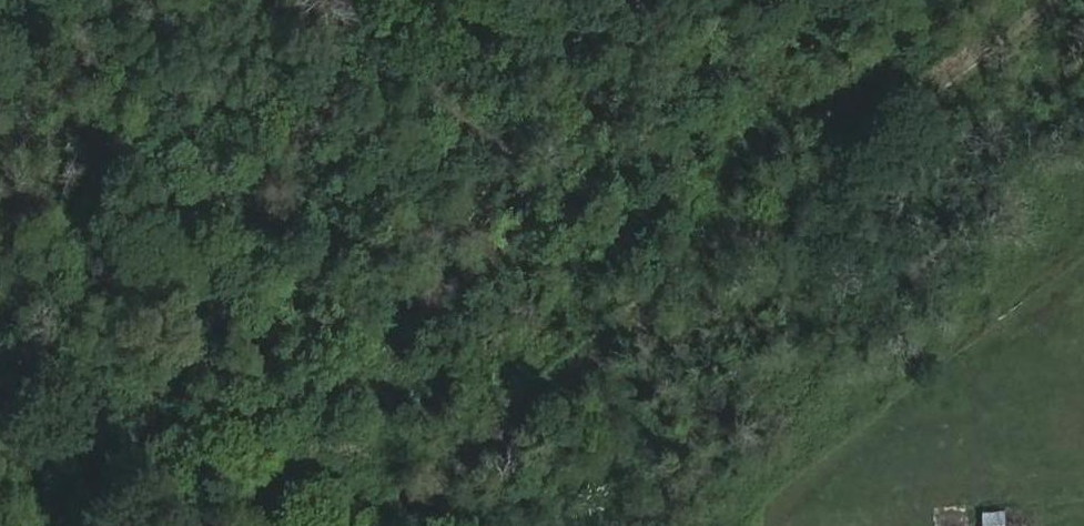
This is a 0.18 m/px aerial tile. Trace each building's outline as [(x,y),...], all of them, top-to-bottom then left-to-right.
[(938,514),(939,525),(967,525),(966,511),(938,514)]
